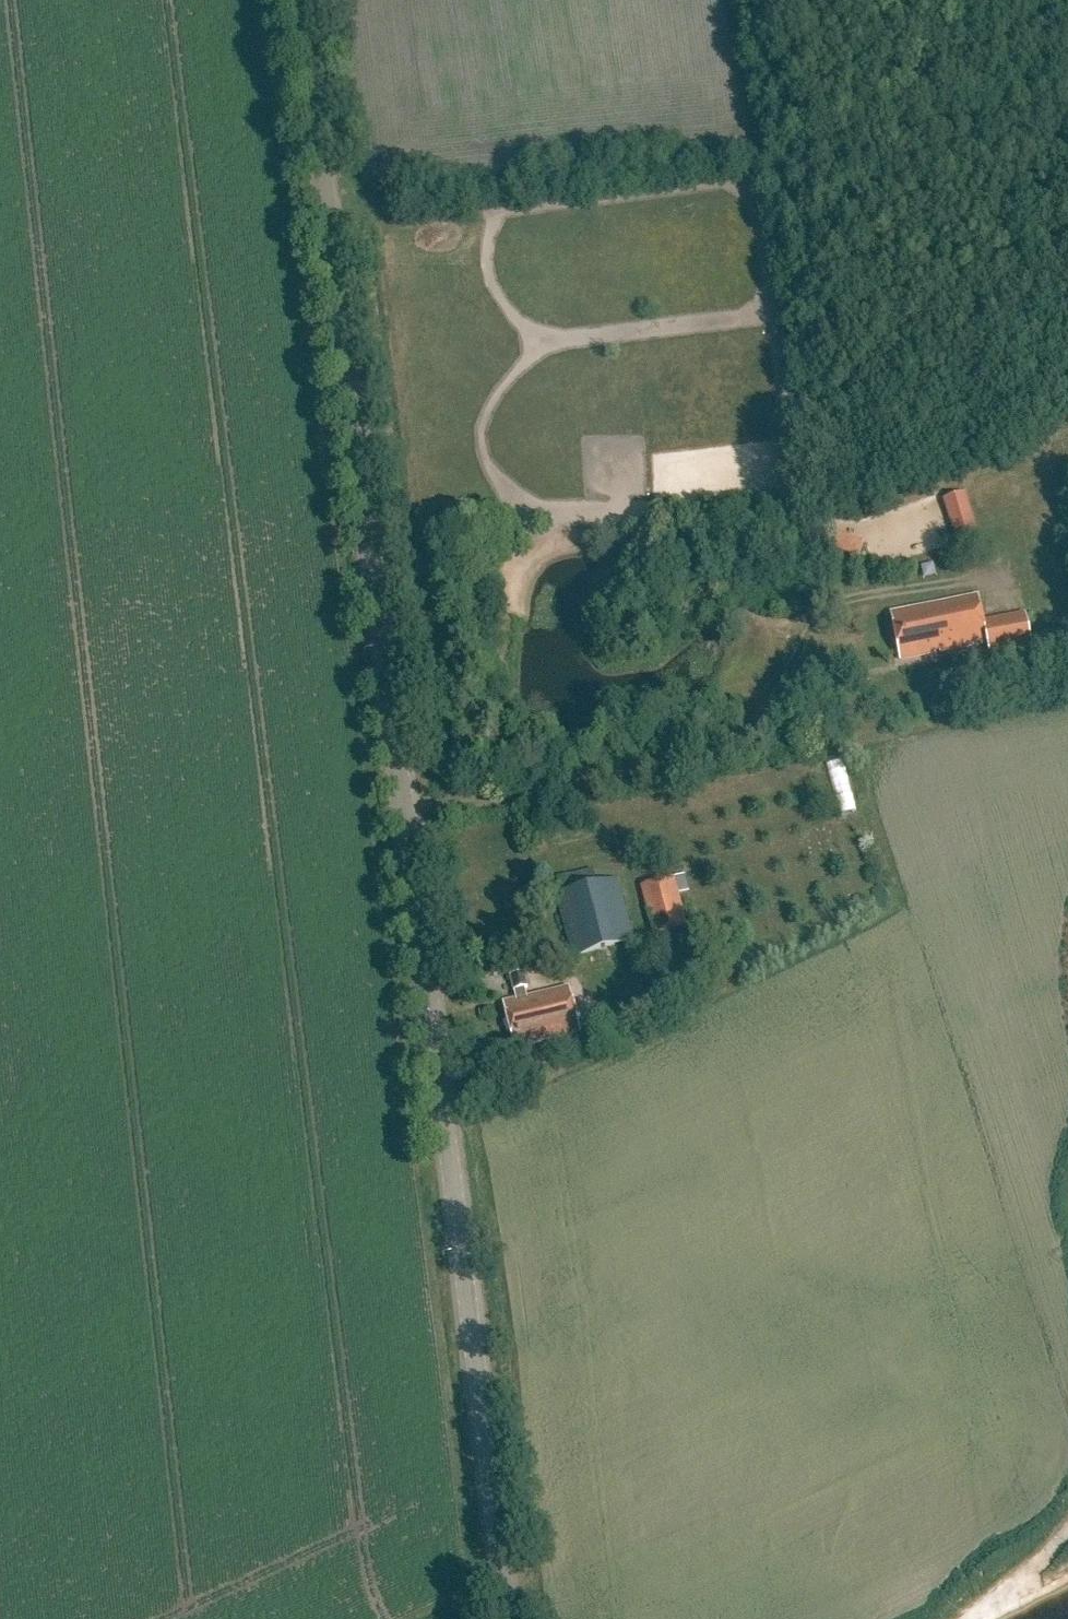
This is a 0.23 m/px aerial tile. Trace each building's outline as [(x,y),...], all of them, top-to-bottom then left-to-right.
[(942,498),(953,543),(976,537),(966,493),(942,498)] [(831,552),(860,556),(862,539),(833,535),(831,552)] [(977,595),(891,612),(900,657),(986,641),(988,652),(1028,644),(1022,613),(982,621),(977,595)] [(843,760),(826,764),(840,815),(857,811),(843,760)] [(640,884),(653,934),(688,925),(679,892),(690,889),(686,872),(671,876),(665,853),(634,861),(640,884)] [(561,894),(557,895),(572,956),(630,942),(614,880),(595,885),(591,870),(557,878),(561,894)] [(515,1000),(501,1004),(512,1048),(578,1032),(567,987),(524,998),(523,991),(526,990),(521,973),(509,976),(515,1000)]
